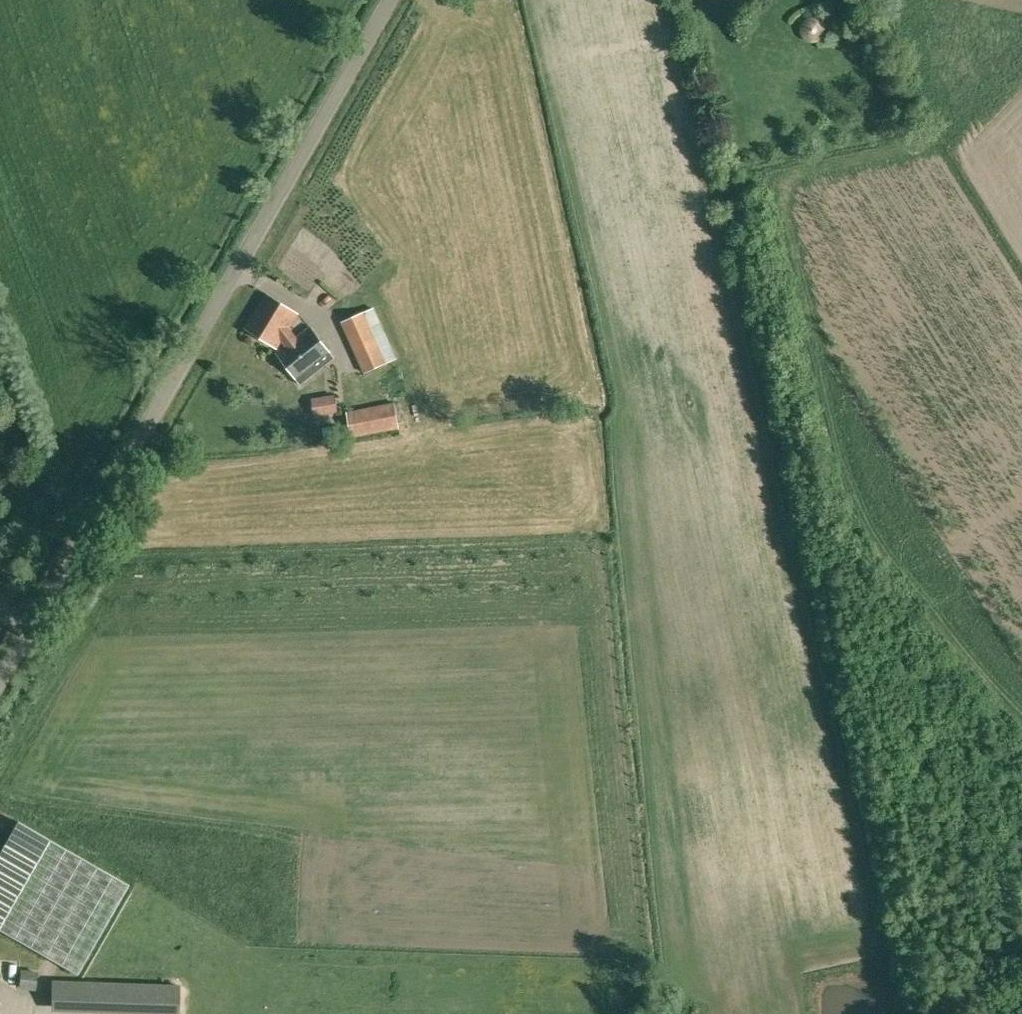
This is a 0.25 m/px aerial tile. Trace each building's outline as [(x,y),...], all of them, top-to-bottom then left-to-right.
[(275,348),(281,340),(286,345),(275,353),(299,384),(334,357),(310,326),(295,338),(288,329),(297,314),(266,294),(244,328),(275,348)] [(371,325),(364,311),(364,310),(340,321),(364,373),(397,358),(380,320),(371,325)] [(351,437),(399,428),(394,402),(346,412),(351,437)] [(324,437),(336,435),(334,426),(322,428),(324,437)] [(17,821),(0,850),(0,930),(76,974),(128,884),(17,821)] [(25,990),(50,991),(50,978),(25,977),(25,990)]
